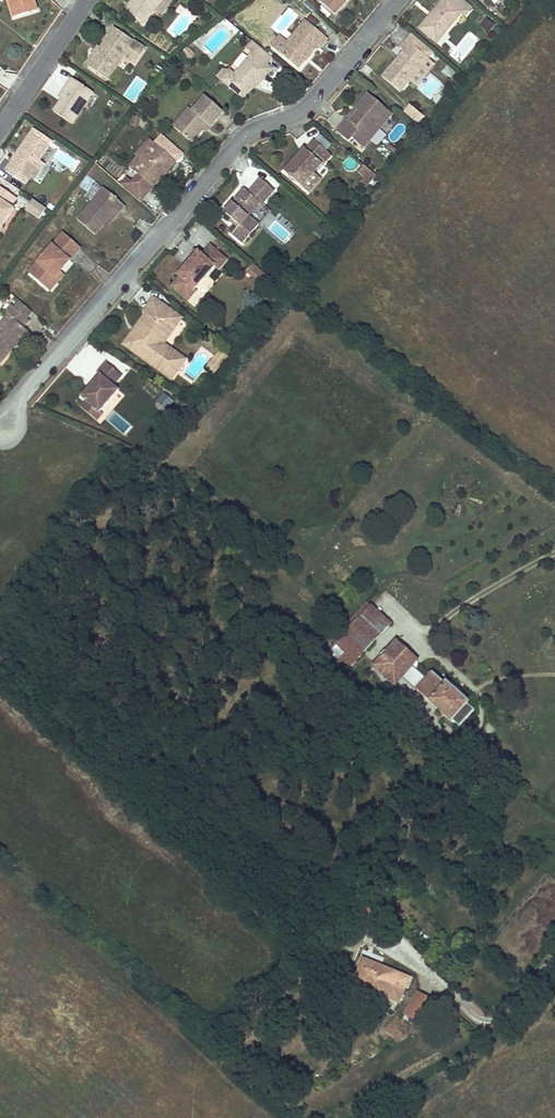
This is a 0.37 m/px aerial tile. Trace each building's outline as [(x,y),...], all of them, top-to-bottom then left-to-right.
[(34,0),(8,0),(14,17),(37,10),(34,0)] [(126,9),(143,23),(155,9),(163,0),(133,0),(126,9)] [(173,0),(163,0),(155,9),(161,14),(173,0)] [(348,0),(319,0),(335,15),(342,7),(339,5),(342,2),(344,4),(348,0)] [(462,12),(465,15),(471,8),(462,0),(448,0),(443,0),(432,13),(434,15),(431,19),(429,17),(419,28),(432,39),(441,28),(445,32),(462,12)] [(316,21),(310,15),(306,20),(312,25),(316,21)] [(494,25),(487,19),(481,25),(488,31),(494,25)] [(320,48),(328,39),(312,25),(306,20),(287,43),(280,51),(279,52),(296,66),(301,60),(303,62),(317,46),(320,48)] [(134,63),(145,48),(114,28),(100,49),(88,66),(107,80),(124,56),(134,63)] [(436,43),(445,32),(441,28),(432,39),(436,43)] [(412,35),(407,41),(428,59),(433,53),(412,35)] [(280,51),(287,43),(279,36),(271,45),(280,51)] [(258,85),(272,69),(267,65),(273,58),(252,41),(246,48),(252,53),(234,75),(229,71),(223,69),(217,77),(242,98),(252,87),(255,83),(258,85)] [(422,66),(428,59),(407,41),(400,48),(404,51),(399,57),(400,58),(398,62),(396,60),(382,77),(400,92),(409,80),(416,86),(428,71),(422,66)] [(88,66),(100,49),(97,47),(85,64),(88,66)] [(188,59),(194,54),(189,49),(183,54),(188,59)] [(428,71),(434,64),(428,59),(422,66),(428,71)] [(447,64),(441,71),(450,79),(456,72),(447,64)] [(453,82),(459,75),(457,73),(451,81),(453,82)] [(72,124),(93,93),(71,78),(61,93),(62,94),(65,95),(62,100),(54,112),(72,124)] [(448,89),(453,82),(451,81),(448,78),(443,85),(448,89)] [(363,148),(392,114),(368,94),(356,108),(359,110),(349,122),(346,120),(336,131),(349,142),(352,138),(363,148)] [(210,127),(223,112),(205,96),(192,111),(189,108),(182,116),(187,120),(178,130),(192,143),(202,130),(207,125),(210,127)] [(425,118),(410,105),(403,113),(418,125),(425,118)] [(349,122),(359,110),(356,108),(346,120),(349,122)] [(139,124),(141,118),(133,116),(130,124),(138,126),(139,124)] [(178,130),(187,120),(182,116),(173,127),(178,130)] [(149,125),(141,118),(139,124),(145,130),(149,125)] [(30,177),(41,161),(39,160),(48,146),(44,143),(37,138),(31,134),(19,151),(21,153),(19,156),(17,155),(6,171),(25,184),(30,177)] [(44,143),(47,138),(40,134),(37,138),(44,143)] [(315,139),(327,149),(332,144),(320,134),(315,139)] [(134,170),(156,144),(150,139),(136,155),(138,157),(129,166),(134,170)] [(313,173),(322,163),(321,162),(328,153),(314,141),(306,150),(305,149),(295,159),(298,162),(296,165),(293,162),(285,172),(302,187),(313,173)] [(166,172),(175,161),(156,144),(134,170),(139,175),(133,182),(127,178),(121,185),(140,202),(159,180),(157,178),(164,170),(166,172)] [(323,164),(331,155),(328,153),(321,162),(322,163),(323,164)] [(34,179),(45,164),(41,161),(30,177),(34,179)] [(367,187),(377,176),(365,166),(360,172),(366,177),(362,183),(367,187)] [(159,180),(166,172),(164,170),(157,178),(159,180)] [(308,193),(320,179),(313,173),(302,187),(308,193)] [(248,216),(259,202),(262,205),(274,190),(260,178),(248,192),(244,189),(224,212),(231,218),(239,225),(237,227),(232,233),(243,243),(259,225),(248,216)] [(14,208),(11,207),(16,199),(0,187),(0,224),(2,226),(14,208)] [(118,214),(125,206),(104,188),(77,219),(95,235),(106,222),(116,211),(118,214)] [(33,200),(27,209),(39,217),(45,208),(33,200)] [(109,224),(118,214),(116,211),(106,222),(109,224)] [(239,225),(231,218),(229,220),(237,227),(239,225)] [(322,237),(328,229),(322,223),(315,231),(322,237)] [(302,225),(296,232),(304,238),(310,232),(302,225)] [(60,272),(80,248),(63,233),(29,273),(46,288),(56,277),(54,275),(57,272),(58,274),(60,272)] [(195,289),(215,266),(219,270),(227,260),(210,244),(202,254),(198,251),(177,275),(179,277),(171,286),(188,301),(197,291),(195,289)] [(253,278),(260,270),(253,263),(245,271),(253,278)] [(259,283),(266,275),(260,270),(253,278),(259,283)] [(50,291),(64,275),(60,272),(58,274),(57,272),(54,275),(56,277),(46,288),(50,291)] [(185,359),(163,343),(177,324),(164,315),(168,309),(154,299),(143,313),(146,315),(149,317),(135,336),(132,333),(124,344),(142,357),(143,355),(151,361),(150,363),(171,379),(185,359)] [(27,318),(32,312),(19,301),(14,307),(27,318)] [(27,331),(23,327),(29,320),(27,318),(14,307),(12,305),(5,313),(8,315),(0,325),(0,363),(13,348),(11,347),(15,343),(17,344),(27,331)] [(181,318),(168,309),(164,315),(177,324),(181,318)] [(135,336),(149,317),(146,315),(132,333),(135,336)] [(218,367),(227,356),(221,351),(212,362),(218,367)] [(151,361),(143,355),(142,357),(150,363),(151,361)] [(100,412),(118,390),(114,386),(122,376),(106,362),(97,372),(100,375),(92,384),(94,386),(91,389),(89,387),(81,397),(86,401),(99,413),(100,412)] [(212,374),(218,367),(212,362),(206,369),(212,374)] [(167,410),(174,401),(164,392),(157,401),(167,410)] [(99,413),(86,401),(80,407),(97,421),(103,414),(100,412),(99,413)] [(346,631),(370,606),(367,602),(342,628),(346,631)] [(351,645),(380,615),(370,606),(346,631),(342,636),(351,645)] [(348,669),(391,625),(380,615),(351,645),(342,636),(328,651),(348,669)] [(417,660),(397,641),(394,644),(414,663),(417,660)] [(426,679),(411,666),(414,663),(394,644),(371,670),(379,678),(383,674),(395,685),(401,678),(416,690),(451,721),(452,720),(459,726),(474,710),(467,704),(469,702),(446,682),(445,683),(432,672),(426,679)] [(395,685),(383,674),(379,678),(391,688),(395,685)] [(341,942),(352,931),(344,924),(334,934),(341,942)] [(404,990),(409,977),(362,959),(352,984),(399,1003),(402,995),(405,996),(407,992),(404,990)] [(421,1024),(434,1002),(417,992),(405,1014),(411,1017),(416,1020),(421,1024)]
